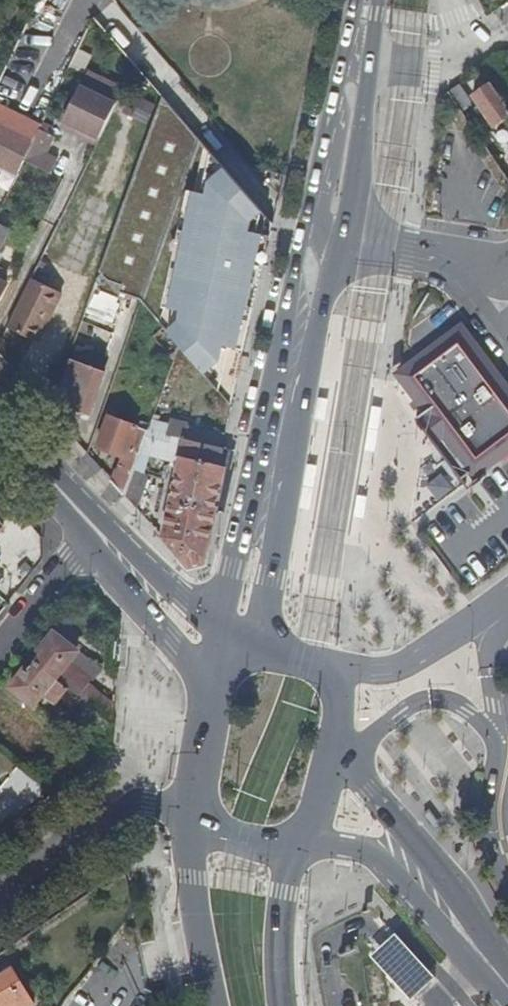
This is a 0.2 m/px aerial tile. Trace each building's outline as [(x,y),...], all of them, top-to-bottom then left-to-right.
[(497,59),(484,68),(494,82),(498,88),(507,82),(507,75),(497,59)] [(494,82),(475,95),(481,105),(477,108),(483,116),(488,113),(496,125),(507,117),(507,103),(498,88),(494,82)] [(460,84),(451,90),(464,109),(473,103),(460,84)] [(78,87),(60,123),(97,141),(115,105),(78,87)] [(204,175),(220,160),(165,96),(102,271),(119,293),(144,300),(165,322),(173,314),(174,304),(163,301),(187,185),(202,186),(204,175)] [(35,140),(0,123),(0,164),(19,173),(25,161),(35,140)] [(52,176),(61,161),(51,148),(55,137),(39,130),(35,140),(25,161),(52,176)] [(248,211),(257,205),(220,160),(204,175),(202,186),(187,185),(163,301),(174,304),(173,314),(165,322),(163,324),(166,327),(180,344),(199,366),(215,354),(219,340),(238,345),(262,228),(246,223),(248,211)] [(81,220),(89,196),(77,192),(70,216),(81,220)] [(91,204),(82,228),(108,238),(117,213),(91,204)] [(0,224),(0,250),(10,229),(0,224)] [(33,279),(7,327),(37,344),(64,291),(33,279)] [(88,314),(115,322),(123,296),(95,288),(88,314)] [(465,325),(401,372),(431,413),(423,418),(422,417),(419,418),(440,446),(442,444),(441,443),(449,437),(458,449),(478,476),(507,454),(507,383),(465,325)] [(156,336),(175,358),(180,344),(166,327),(156,336)] [(106,373),(73,361),(62,391),(78,397),(74,407),(92,413),(106,373)] [(169,433),(172,424),(160,421),(161,416),(155,414),(150,428),(147,435),(172,442),(174,434),(169,433)] [(147,435),(150,428),(110,415),(99,446),(126,456),(113,480),(125,494),(135,468),(147,435)] [(174,434),(186,438),(189,429),(172,424),(169,433),(174,434)] [(198,441),(222,448),(226,434),(202,428),(198,441)] [(180,464),(186,438),(174,434),(172,442),(147,435),(135,468),(144,471),(152,454),(172,459),(170,466),(177,467),(180,464)] [(176,483),(220,495),(227,468),(218,466),(222,448),(198,441),(186,438),(180,464),(176,483)] [(144,471),(135,468),(125,494),(137,507),(147,476),(144,471)] [(433,500),(450,491),(440,472),(424,481),(433,500)] [(205,562),(220,495),(176,483),(171,481),(169,487),(176,489),(164,537),(190,566),(205,562)] [(1,595),(12,582),(0,572),(0,595),(1,595)] [(44,655),(37,663),(69,687),(80,696),(100,711),(114,722),(115,701),(91,682),(92,680),(75,667),(72,672),(66,667),(70,663),(79,651),(55,631),(39,651),(44,655)] [(101,669),(79,651),(70,663),(75,667),(92,680),(101,669)] [(69,687),(37,663),(31,671),(27,667),(12,687),(35,706),(45,693),(57,703),(64,695),(69,687)] [(75,667),(70,663),(66,667),(72,672),(75,667)] [(64,695),(74,703),(80,696),(69,687),(64,695)] [(74,703),(113,734),(114,722),(100,711),(80,696),(74,703)] [(437,979),(395,934),(371,956),(413,1001),(437,979)] [(0,974),(0,1005),(28,1005),(36,1001),(14,966),(0,974)]
